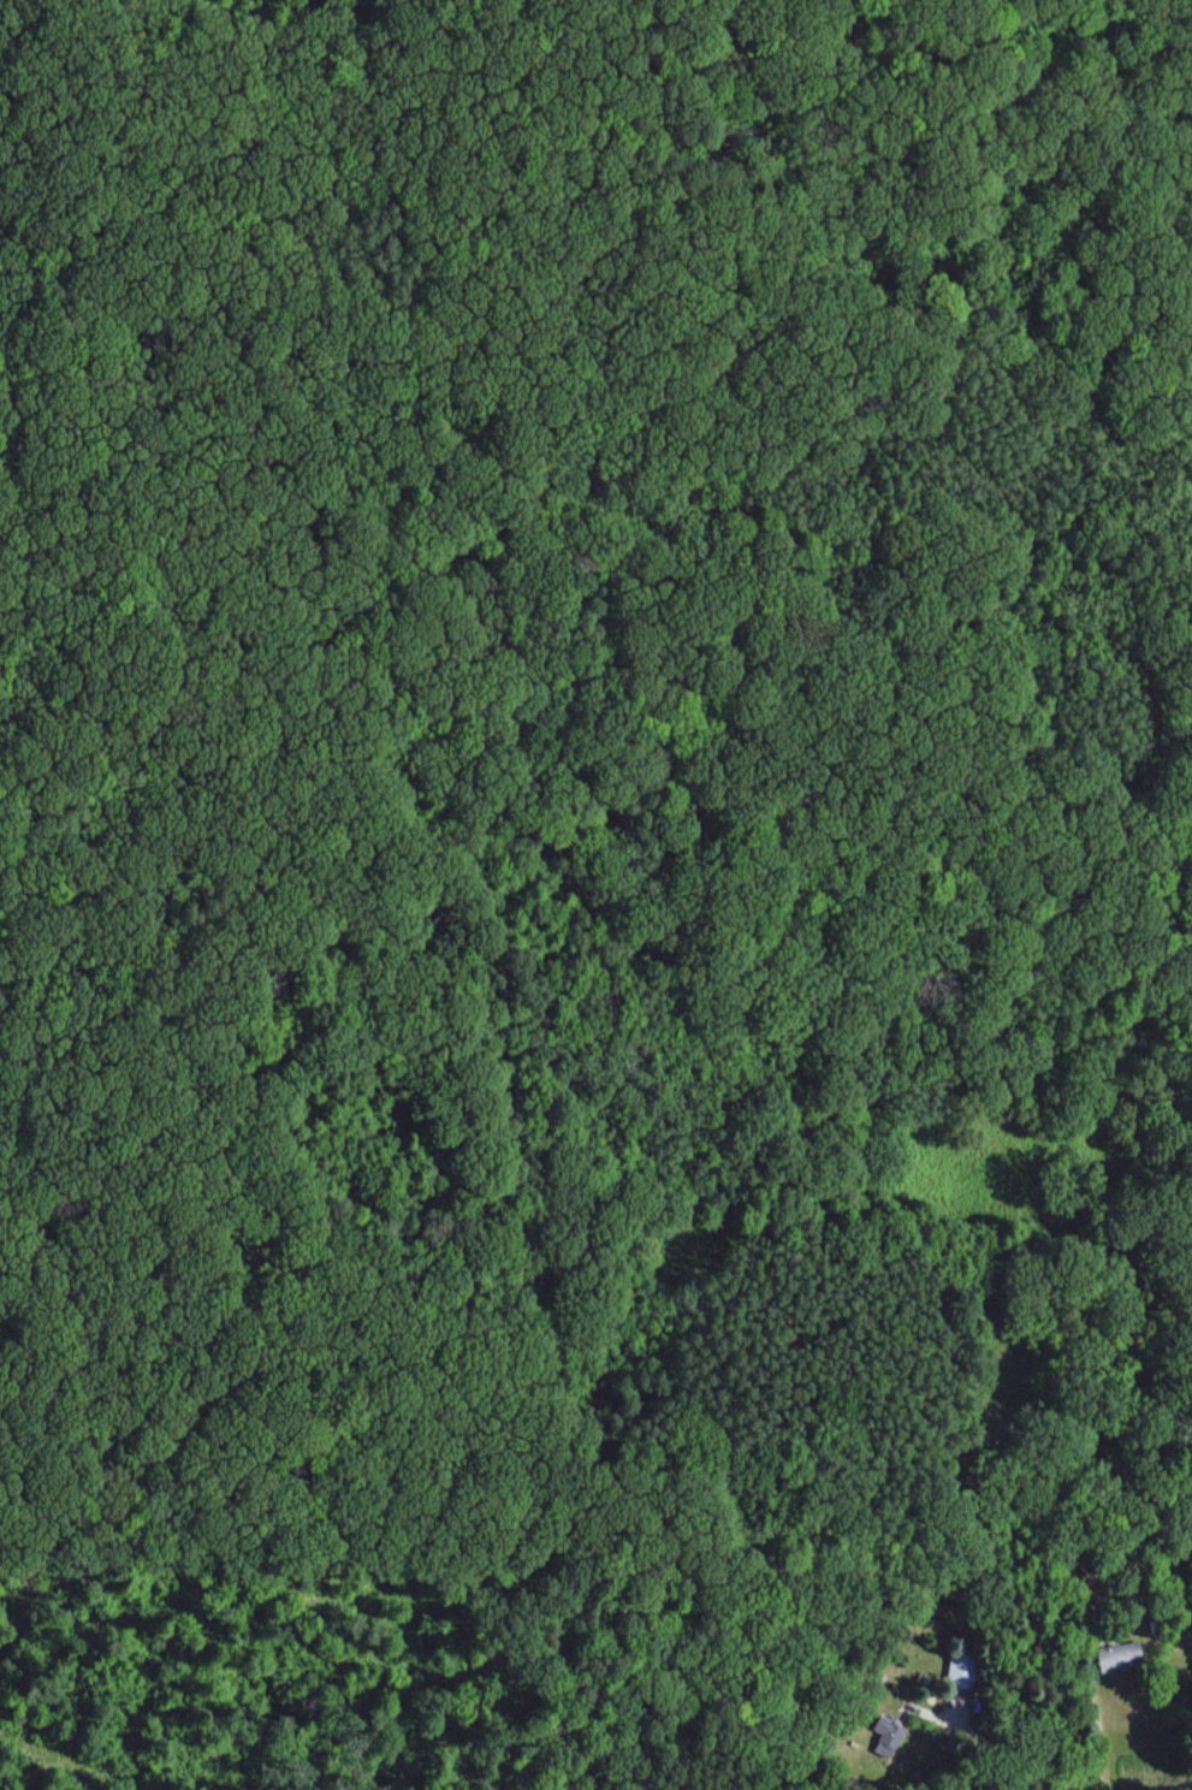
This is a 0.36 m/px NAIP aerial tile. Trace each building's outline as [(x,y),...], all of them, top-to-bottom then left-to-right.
[(1093,1648),(1097,1672),(1142,1664),(1138,1640),(1093,1648)] [(973,1688),(973,1652),(948,1652),(948,1688),(973,1688)] [(880,1734),(871,1751),(887,1759),(904,1728),(879,1715),(871,1729),(880,1734)]
